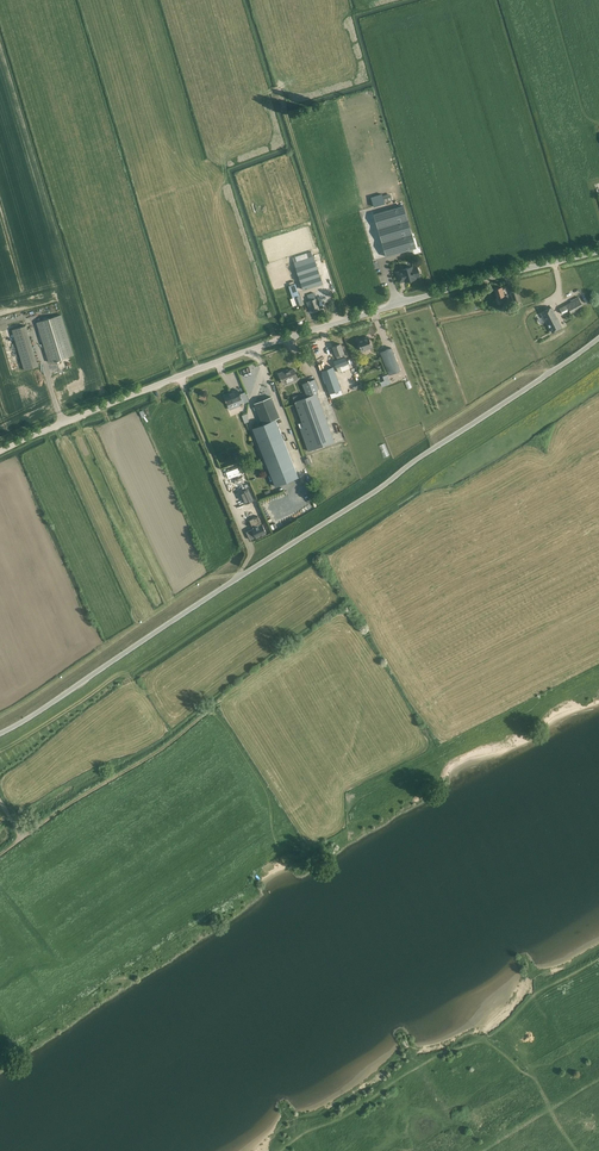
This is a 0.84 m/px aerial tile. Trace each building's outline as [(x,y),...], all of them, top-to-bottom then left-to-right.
[(391,200),(389,194),(383,196),(385,202),(391,200)] [(403,205),(373,214),(386,257),(416,248),(403,205)] [(294,262),(296,267),(303,290),(323,283),(313,256),(294,262)] [(420,276),(417,267),(417,266),(412,268),(412,266),(402,269),(402,271),(396,272),(399,282),(405,280),(405,282),(406,281),(405,280),(409,279),(409,278),(411,277),(412,280),(415,279),(415,277),(420,276)] [(293,306),(302,303),(295,283),(289,286),(293,298),(290,299),(293,306)] [(506,300),(505,296),(502,287),(494,289),(497,298),(500,297),(502,301),(506,300)] [(516,290),(510,292),(514,303),(520,301),(516,290)] [(320,310),(316,298),(314,292),(307,295),(309,301),(306,302),(308,306),(310,305),(313,312),(320,310)] [(583,306),(579,298),(559,308),(562,314),(569,310),(571,313),(583,306)] [(552,332),(562,327),(551,307),(540,313),(547,325),(548,324),(552,332)] [(36,322),(49,363),(74,355),(62,314),(36,322)] [(12,330),(24,370),(38,366),(26,325),(12,330)] [(362,351),(372,347),(368,336),(358,340),(359,345),(358,346),(359,350),(361,349),(362,351)] [(333,347),(337,359),(336,360),(338,364),(348,361),(346,356),(345,356),(343,352),(340,344),(333,347)] [(389,375),(400,370),(391,348),(380,352),(389,375)] [(339,386),(331,365),(321,369),(329,389),(339,386)] [(279,373),(283,384),(298,378),(294,369),(285,372),(284,371),(279,373)] [(391,384),(388,374),(383,376),(385,381),(380,382),(382,387),(391,384)] [(292,397),(294,401),(303,426),(300,427),(300,429),(308,451),(335,441),(317,393),(319,388),(315,379),(302,384),(307,396),(306,397),(305,394),(300,395),(300,394),(292,397)] [(237,390),(233,392),(233,393),(224,396),(225,400),(225,401),(226,401),(228,405),(241,400),(237,390)] [(244,403),(249,401),(245,392),(240,394),(244,403)] [(280,418),(274,403),(272,398),(255,404),(263,425),(253,429),(275,486),(298,477),(276,420),(280,418)] [(138,411),(141,418),(149,415),(145,408),(138,411)] [(347,421),(349,427),(361,422),(359,416),(347,421)] [(334,439),(342,436),(337,420),(333,421),(335,425),(334,425),(335,429),(331,431),(334,439)] [(236,444),(229,446),(232,453),(238,450),(236,444)] [(245,503),(253,500),(248,488),(240,491),(245,503)] [(256,538),(266,533),(262,524),(261,525),(260,522),(261,522),(258,516),(249,520),(253,529),(252,529),(256,538)]
